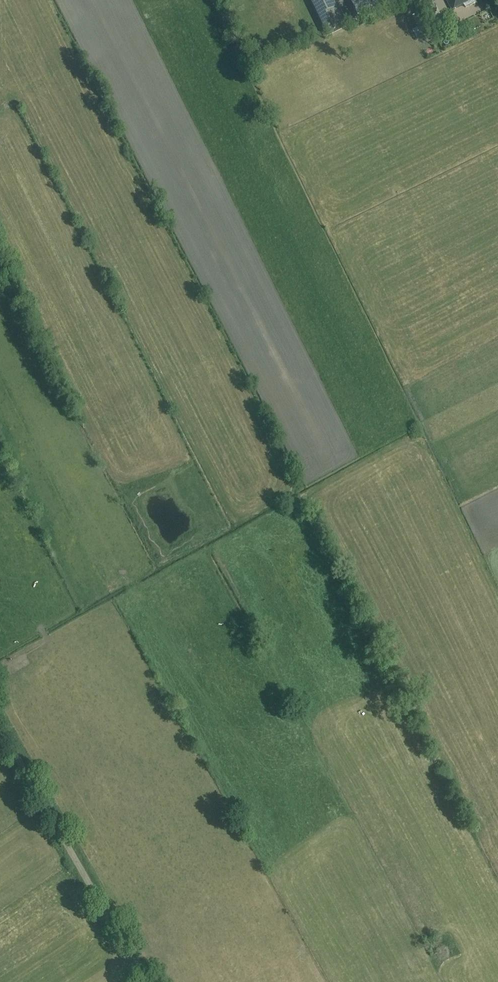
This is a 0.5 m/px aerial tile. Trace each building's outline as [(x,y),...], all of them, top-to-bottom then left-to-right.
[(327,0),(309,0),(326,35),(345,27),(332,0),(329,0),(327,1),(327,0)] [(398,0),(350,0),(358,19),(398,0)] [(452,10),(463,5),(466,7),(476,2),(475,0),(447,0),(452,10)] [(412,37),(417,34),(413,27),(408,30),(412,37)]
